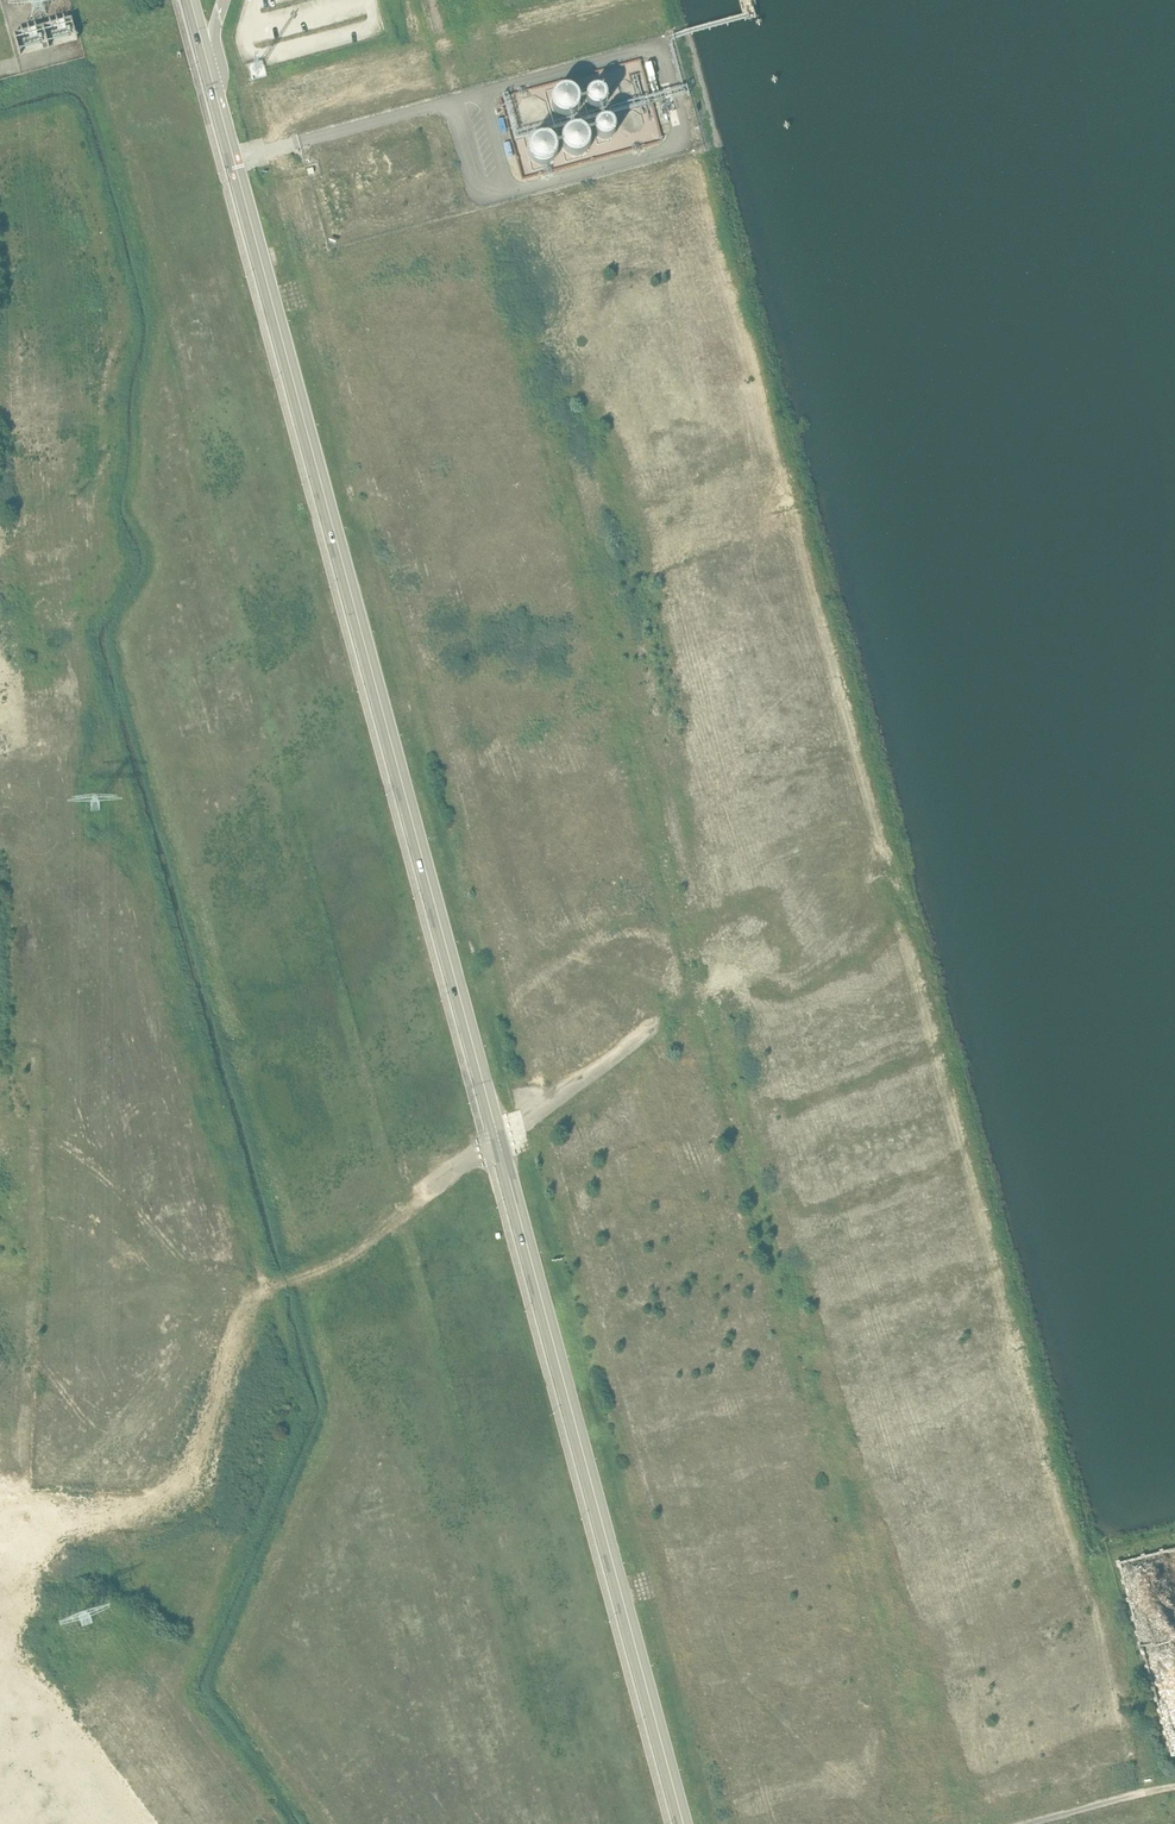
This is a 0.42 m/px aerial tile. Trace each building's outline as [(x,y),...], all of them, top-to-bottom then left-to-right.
[(66,20),(43,23),(44,30),(66,27),(66,20)] [(653,91),(659,90),(652,64),(646,65),(653,91)] [(571,90),(566,89),(561,90),(557,92),(554,96),(552,101),(552,106),(554,110),(557,114),(561,117),(566,117),(571,117),(575,114),(579,110),(580,106),(580,101),(579,96),(575,92),(571,90)] [(602,90),(597,89),(593,90),(589,93),(587,97),(587,102),(589,106),(593,109),(597,110),(602,109),(606,106),(608,102),(608,97),(606,93),(602,90)] [(611,121),(606,120),(601,121),(598,124),(596,129),(596,133),(598,138),(601,141),(606,142),(611,141),(614,138),(616,133),(616,129),(614,124),(611,121)] [(573,156),(578,156),(583,154),(587,151),(590,146),(591,141),(589,136),(586,131),(582,128),(576,127),(571,128),(567,131),(564,135),(562,140),(562,145),(565,150),(568,153),(573,156)] [(539,164),(544,165),(548,164),(553,162),(556,158),(558,153),(558,148),(556,144),(553,140),(548,137),(544,137),(539,137),(534,140),(531,144),(530,148),(530,153),(531,158),(534,162),(539,164)] [(812,659),(818,656),(814,643),(807,646),(812,659)] [(702,723),(713,718),(708,707),(697,712),(702,723)] [(960,1765),(966,1764),(965,1749),(958,1749),(960,1765)] [(973,1812),(980,1810),(976,1796),(970,1797),(973,1812)]
